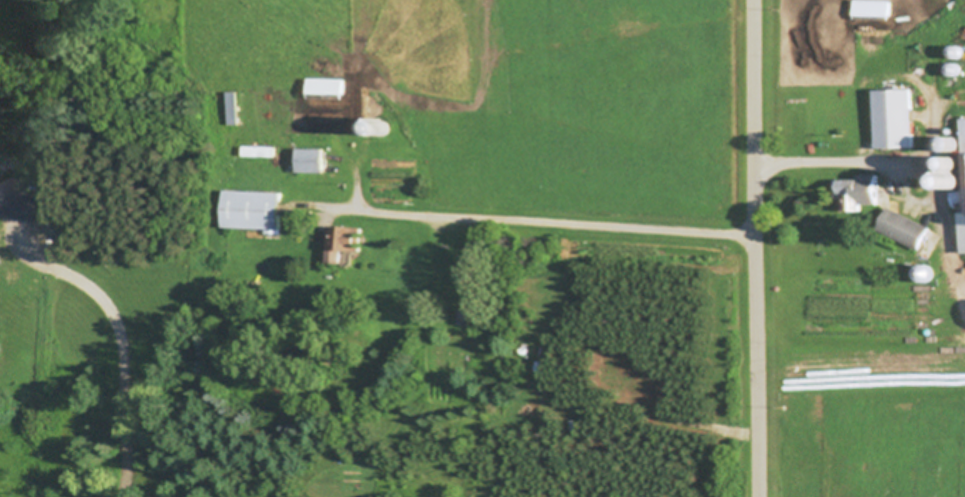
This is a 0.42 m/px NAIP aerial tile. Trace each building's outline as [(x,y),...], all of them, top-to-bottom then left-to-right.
[(892,2),(892,18),(857,17),(857,1),(892,2)] [(958,46),(959,46),(960,46),(961,46),(962,47),(963,48),(963,49),(964,50),(964,51),(964,52),(964,53),(964,54),(963,55),(963,56),(962,57),(961,57),(960,58),(959,58),(958,58),(957,58),(956,58),(955,57),(954,57),(953,56),(953,55),(952,54),(952,53),(952,52),(952,51),(952,50),(953,49),(953,48),(954,47),(955,46),(956,46),(957,46),(958,46)] [(956,63),(957,63),(958,63),(959,64),(960,64),(961,65),(961,66),(962,67),(962,68),(962,69),(962,70),(962,71),(961,72),(961,73),(960,74),(959,75),(958,75),(957,75),(956,75),(955,75),(954,75),(953,75),(952,74),(951,73),(951,72),(950,71),(950,70),(950,69),(950,68),(950,67),(951,66),(951,65),(952,64),(953,64),(954,63),(955,63),(956,63)] [(346,80),(345,95),(310,95),(310,79),(346,80)] [(914,148),(878,149),(877,90),(913,89),(914,148)] [(239,123),(228,123),(227,92),(239,91),(239,123)] [(383,120),(384,120),(386,120),(387,121),(388,121),(389,122),(389,123),(390,125),(390,126),(390,127),(390,128),(390,130),(389,131),(389,132),(388,133),(387,134),(386,134),(384,134),(383,135),(382,134),(381,134),(379,134),(378,133),(377,132),(377,131),(376,130),(376,128),(376,127),(376,126),(376,125),(377,123),(377,122),(378,121),(379,121),(381,120),(382,120),(383,120)] [(954,138),(955,138),(956,138),(958,139),(959,140),(960,141),(960,142),(961,143),(961,144),(961,145),(961,147),(961,148),(960,149),(960,150),(959,151),(958,152),(956,152),(955,153),(954,153),(953,153),(951,152),(950,152),(949,151),(948,150),(948,149),(947,148),(947,147),(947,145),(947,144),(947,143),(948,142),(948,141),(949,140),(950,139),(951,138),(953,138),(954,138)] [(275,147),(275,156),(243,155),(243,146),(275,147)] [(324,149),(324,172),(298,172),(298,148),(324,149)] [(954,160),(956,160),(957,161),(958,161),(959,162),(959,163),(960,163),(960,164),(961,166),(961,167),(961,168),(960,169),(960,170),(959,171),(959,172),(958,172),(957,173),(956,173),(954,173),(953,173),(952,173),(951,172),(950,172),(950,171),(949,170),(949,169),(948,168),(948,167),(948,166),(948,164),(949,163),(950,163),(950,162),(951,161),(952,161),(953,160),(954,160)] [(12,173),(0,179),(0,218),(7,215),(38,221),(42,197),(22,193),(12,173)] [(879,175),(879,202),(862,202),(861,211),(848,211),(848,208),(844,208),(844,197),(836,197),(836,188),(836,181),(859,181),(859,174),(879,175)] [(956,177),(958,177),(959,177),(960,178),(961,179),(962,180),(962,181),(963,182),(963,183),(963,185),(962,186),(962,187),(961,187),(961,188),(960,189),(959,189),(958,190),(956,190),(955,190),(954,189),(953,189),(952,188),(952,187),(951,187),(951,186),(950,185),(950,183),(950,182),(951,181),(951,180),(952,179),(953,178),(954,177),(955,177),(956,177)] [(283,193),(281,229),(223,225),(225,190),(283,193)] [(928,228),(917,249),(879,229),(890,208),(928,228)] [(365,228),(364,252),(344,251),(344,263),(330,263),(331,248),(333,248),(333,227),(365,228)] [(925,265),(927,266),(928,266),(929,266),(930,267),(931,268),(932,269),(933,271),(933,272),(933,273),(933,275),(933,276),(932,277),(931,278),(930,279),(929,280),(928,280),(927,281),(925,281),(924,281),(923,280),(921,280),(920,279),(919,278),(919,277),(918,276),(918,275),(918,273),(918,272),(918,271),(919,269),(919,268),(920,267),(921,266),(923,266),(924,266),(925,265)]
